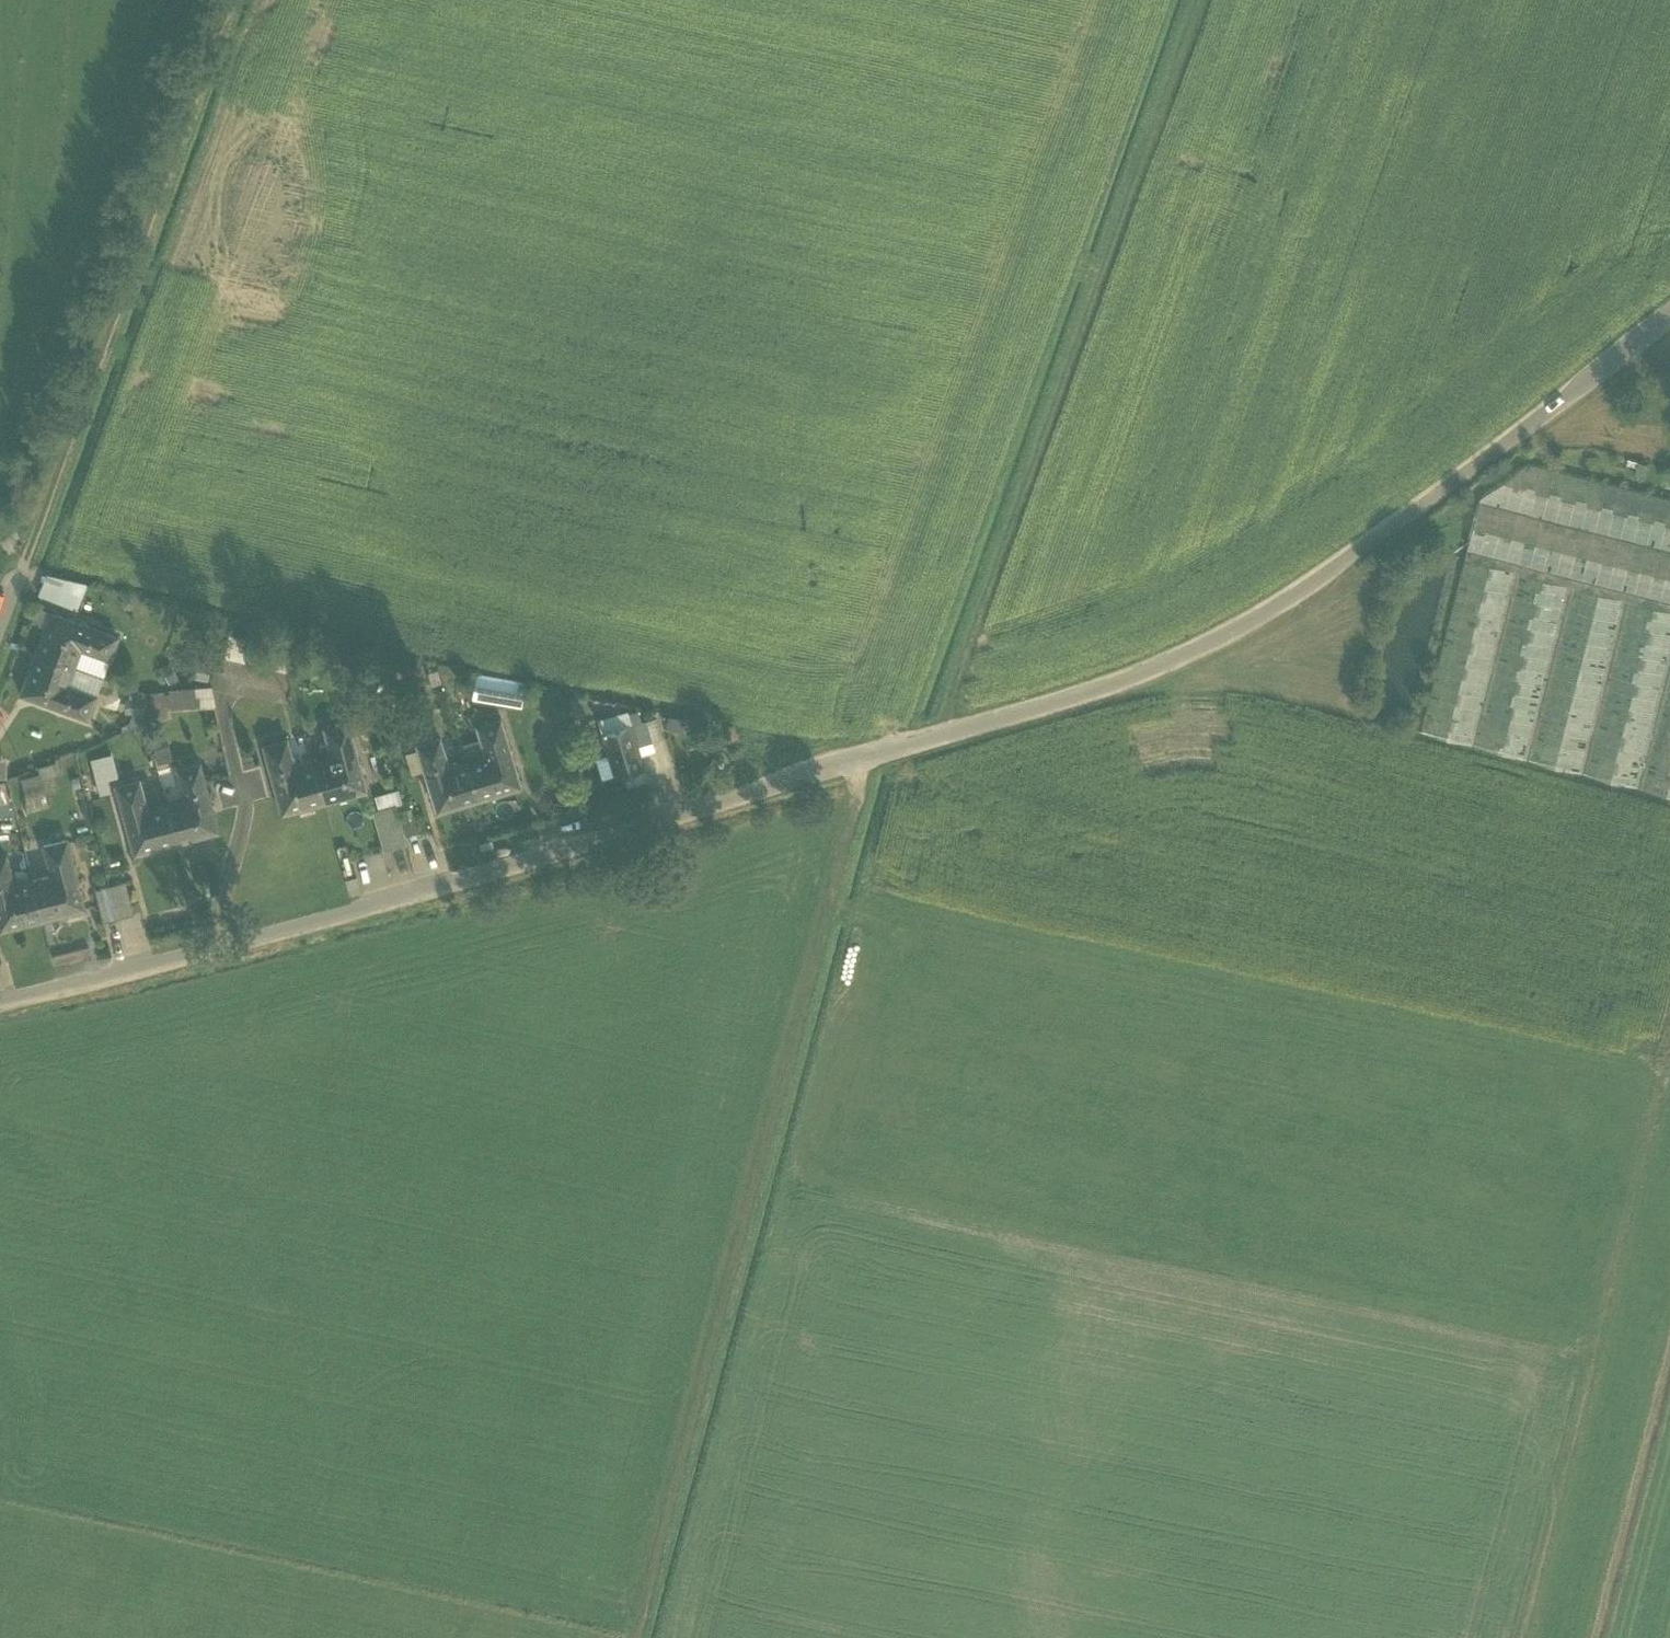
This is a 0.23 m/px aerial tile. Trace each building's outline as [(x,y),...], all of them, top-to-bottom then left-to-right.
[(1532,462),(1481,500),(1669,548),(1669,497),(1532,462)] [(1481,500),(1465,558),(1519,572),(1574,586),(1628,600),(1669,611),(1669,548),(1481,500)] [(1519,572),(1465,558),(1420,732),(1473,746),(1519,572)] [(1574,586),(1519,572),(1473,746),(1529,761),(1574,586)] [(44,581),(38,597),(67,608),(73,592),(44,581)] [(1628,600),(1574,586),(1529,761),(1585,775),(1628,600)] [(1628,600),(1585,775),(1642,790),(1669,675),(1669,611),(1628,600)] [(118,636),(50,612),(35,653),(74,667),(80,649),(109,660),(118,636)] [(250,640),(228,635),(223,658),(245,663),(250,640)] [(74,667),(35,653),(20,694),(88,719),(96,696),(67,686),(74,667)] [(205,656),(198,688),(213,687),(219,659),(205,656)] [(67,686),(96,696),(103,678),(74,667),(67,686)] [(483,673),(479,696),(517,703),(522,681),(483,673)] [(1642,790),(1669,798),(1669,675),(1642,790)] [(219,708),(213,687),(198,688),(191,689),(193,710),(219,708)] [(193,710),(191,689),(144,693),(144,715),(193,710)] [(660,717),(631,726),(637,745),(666,737),(660,717)] [(520,788),(499,719),(476,726),(485,755),(466,761),(478,800),(520,788)] [(347,722),(324,729),(332,758),(313,763),(324,803),(366,791),(347,722)] [(631,726),(602,734),(608,754),(614,775),(615,778),(644,770),(637,745),(631,726)] [(466,761),(448,767),(439,737),(416,744),(436,813),(478,800),(466,761)] [(313,763),(295,768),(286,739),(263,745),(282,815),(324,803),(313,763)] [(154,760),(170,759),(169,744),(154,745),(154,760)] [(111,754),(91,759),(100,794),(109,792),(106,780),(116,777),(111,754)] [(614,775),(608,754),(595,758),(601,779),(614,775)] [(200,763),(176,769),(184,799),(165,804),(176,844),(218,832),(200,763)] [(17,778),(25,809),(50,802),(42,772),(17,778)] [(0,779),(0,811),(14,807),(7,779),(0,779)] [(165,804),(147,809),(139,780),(115,786),(134,855),(176,844),(165,804)] [(374,796),(378,810),(395,805),(401,803),(398,790),(374,796)] [(389,848),(405,843),(395,805),(378,810),(389,848)] [(417,832),(410,809),(398,813),(405,836),(417,832)] [(382,850),(389,848),(378,810),(372,812),(382,850)] [(67,840),(43,846),(51,876),(32,881),(42,921),(85,910),(67,840)] [(6,856),(0,857),(0,931),(42,921),(32,881),(13,885),(6,856)] [(125,882),(110,886),(118,918),(134,914),(125,882)] [(118,918),(110,886),(94,890),(103,922),(118,918)]
